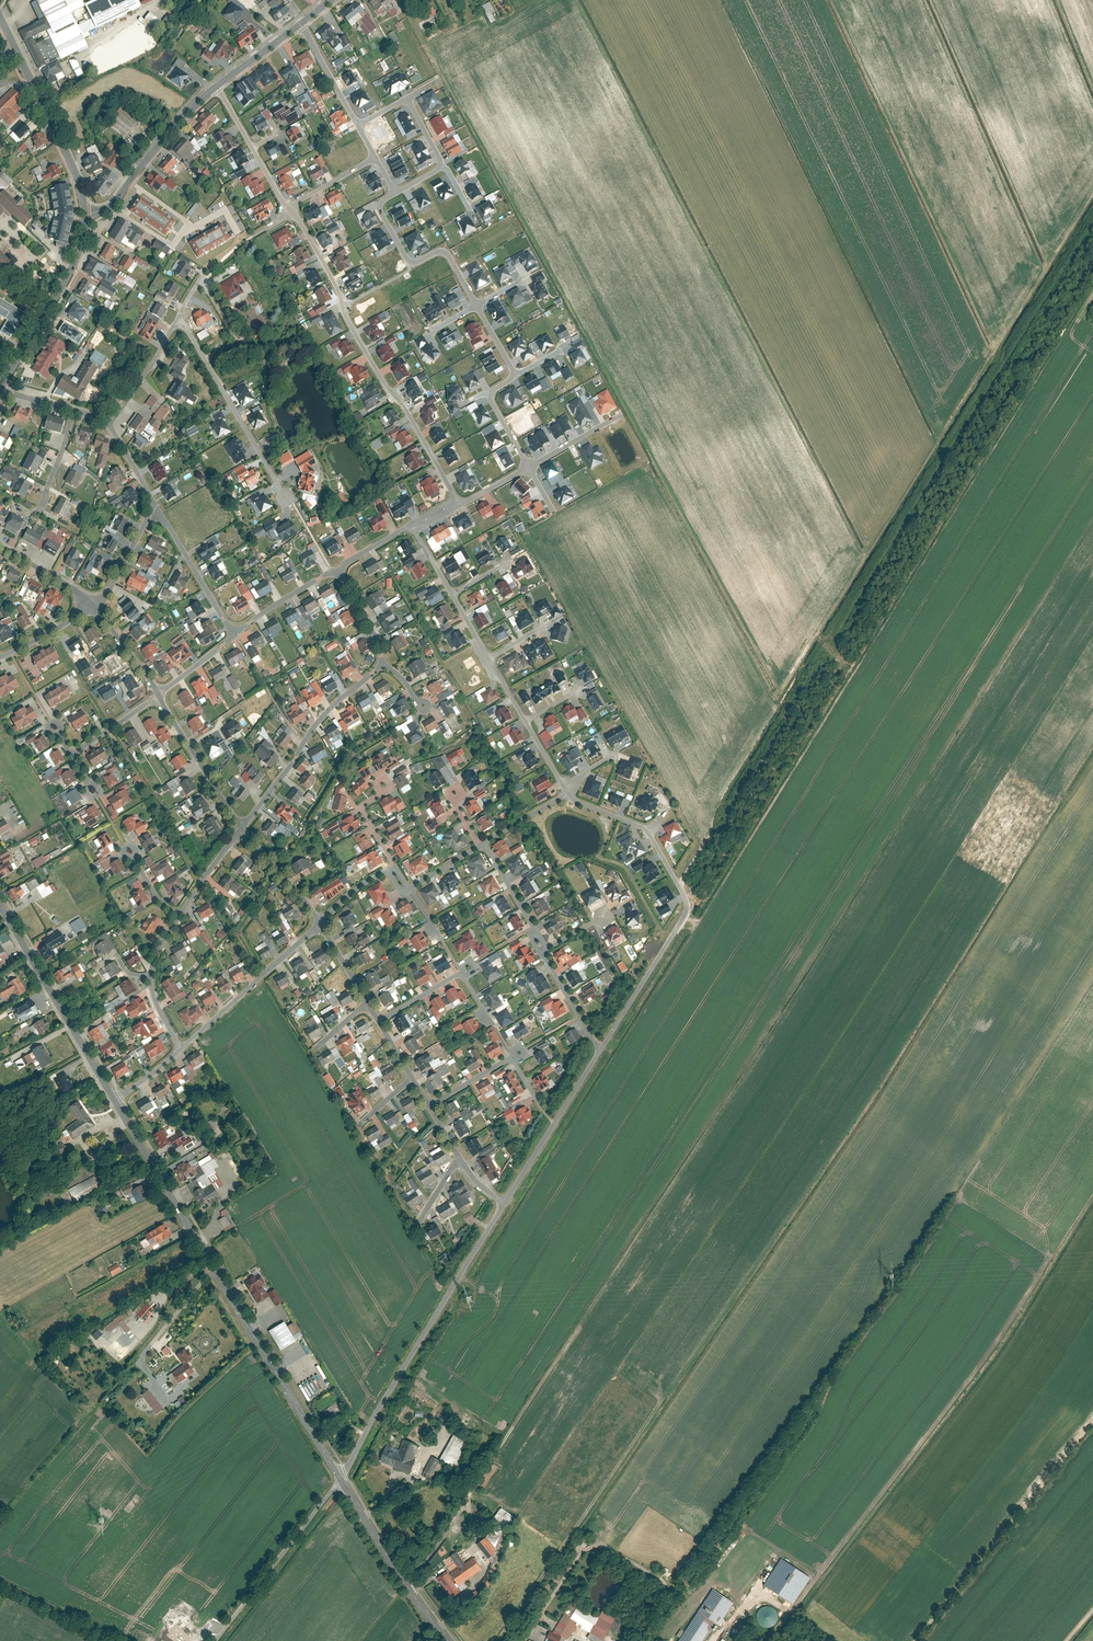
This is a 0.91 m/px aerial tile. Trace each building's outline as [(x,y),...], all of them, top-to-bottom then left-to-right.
[(35,63),(38,70),(41,68),(49,85),(56,82),(54,77),(64,73),(58,61),(86,47),(81,36),(140,9),(136,0),(105,0),(107,3),(87,12),(90,18),(77,25),(72,13),(85,7),(81,0),(71,0),(67,2),(66,0),(39,0),(34,2),(43,22),(20,32),(35,63)] [(288,11),(284,5),(289,2),(287,0),(261,0),(257,3),(261,9),(268,4),(273,11),(269,14),(274,21),(288,11)] [(375,11),(383,6),(386,10),(393,5),(390,0),(368,0),(375,11)] [(355,3),(342,13),(351,24),(357,19),(369,34),(376,28),(363,11),(362,12),(355,3)] [(497,19),(489,3),(483,6),(492,22),(497,19)] [(234,25),(242,13),(232,6),(224,18),(234,25)] [(427,10),(430,18),(437,15),(433,7),(427,10)] [(391,19),(397,14),(393,8),(386,13),(391,19)] [(156,30),(161,25),(148,13),(144,19),(156,30)] [(254,38),(244,23),(237,27),(242,35),(234,41),(239,49),(254,38)] [(396,25),(400,33),(405,30),(401,23),(396,25)] [(329,25),(319,32),(327,41),(340,31),(336,25),(332,29),(329,25)] [(394,32),(388,35),(393,42),(398,40),(394,32)] [(233,53),(220,42),(209,55),(216,60),(225,58),(228,60),(233,53)] [(306,52),(293,60),(300,71),(313,64),(306,52)] [(210,64),(213,59),(205,53),(201,58),(210,64)] [(333,61),(336,68),(344,64),(341,58),(333,61)] [(72,70),(78,68),(75,59),(68,61),(72,70)] [(168,81),(179,89),(187,78),(180,74),(185,66),(178,61),(172,68),(176,71),(168,81)] [(383,62),(379,64),(384,72),(388,70),(383,62)] [(269,65),(250,77),(255,86),(260,83),(263,89),(278,79),(269,65)] [(292,67),(280,74),(290,91),(298,87),(293,79),(298,76),(292,67)] [(76,78),(83,75),(80,69),(73,72),(76,78)] [(357,83),(352,73),(343,78),(348,88),(357,83)] [(383,83),(391,97),(407,88),(400,74),(383,83)] [(418,74),(409,79),(412,84),(421,79),(418,74)] [(257,91),(249,78),(228,92),(241,109),(255,100),(251,95),(257,91)] [(8,94),(0,101),(0,126),(5,121),(9,125),(19,115),(15,112),(22,105),(19,101),(22,98),(13,88),(8,93),(8,94)] [(318,109),(324,106),(316,91),(311,94),(318,109)] [(306,92),(294,99),(300,108),(312,102),(306,92)] [(369,103),(363,92),(352,98),(353,101),(352,102),(356,107),(357,107),(358,109),(369,103)] [(442,104),(435,92),(424,99),(430,111),(442,104)] [(279,106),(270,111),(281,131),(291,125),(287,119),(294,113),(279,106)] [(110,129),(124,140),(140,121),(126,109),(110,129)] [(195,129),(202,136),(209,130),(207,128),(217,119),(209,110),(205,114),(204,113),(199,117),(200,118),(197,120),(201,124),(195,129)] [(348,125),(341,113),(330,119),(337,130),(337,131),(338,130),(348,125)] [(407,114),(397,119),(406,135),(415,130),(407,114)] [(264,117),(252,123),(257,132),(269,126),(264,117)] [(441,117),(431,122),(439,136),(448,130),(441,117)] [(292,129),(287,132),(294,144),(304,138),(297,127),(301,125),(299,122),(291,127),(292,129)] [(29,130),(23,124),(13,134),(19,140),(29,130)] [(219,133),(212,137),(217,144),(220,143),(225,153),(235,147),(234,145),(237,144),(235,140),(232,141),(228,136),(223,139),(219,133)] [(40,136),(31,140),(35,149),(44,146),(40,136)] [(442,143),(446,150),(447,150),(458,144),(453,136),(442,143)] [(174,151),(187,163),(192,157),(189,153),(193,148),(184,140),(174,151)] [(275,143),(263,149),(269,159),(280,152),(275,143)] [(422,143),(411,148),(421,165),(431,159),(422,143)] [(18,150),(22,154),(28,148),(23,144),(18,150)] [(104,150),(108,153),(113,147),(109,144),(104,150)] [(447,150),(451,158),(462,152),(458,144),(447,150)] [(106,169),(104,171),(97,156),(101,154),(97,145),(87,150),(91,158),(84,161),(89,174),(95,172),(98,179),(93,187),(105,195),(106,196),(117,180),(117,179),(118,177),(106,169)] [(279,148),(284,157),(288,155),(284,146),(279,148)] [(122,152),(116,148),(107,160),(113,165),(122,152)] [(243,150),(232,156),(239,167),(232,172),(237,179),(246,173),(243,166),(249,162),(243,150)] [(168,156),(159,167),(167,174),(176,162),(168,156)] [(400,157),(388,163),(392,171),(391,172),(395,180),(407,173),(403,165),(404,165),(400,157)] [(465,160),(455,165),(461,175),(471,170),(465,160)] [(320,166),(310,173),(316,182),(326,176),(320,166)] [(52,181),(59,177),(54,167),(49,169),(51,173),(43,176),(39,167),(33,170),(39,183),(50,178),(52,181)] [(284,176),(278,179),(286,191),(296,185),(288,175),(292,172),(290,168),(282,173),(284,176)] [(0,174),(0,185),(5,190),(12,182),(2,172),(0,174)] [(164,187),(168,182),(156,172),(148,180),(155,186),(158,182),(163,186),(164,187)] [(382,187),(376,175),(367,180),(373,192),(382,187)] [(247,176),(240,181),(245,190),(247,189),(253,199),(265,191),(257,179),(251,183),(247,176)] [(454,196),(448,184),(437,189),(444,202),(454,196)] [(482,195),(475,184),(466,190),(472,201),(482,195)] [(71,211),(73,211),(68,185),(54,188),(54,192),(50,193),(53,211),(48,212),(49,219),(50,221),(52,222),(49,236),(54,237),(53,242),(56,243),(55,246),(66,248),(73,220),(72,220),(71,211)] [(431,204),(423,189),(413,195),(421,210),(431,204)] [(338,190),(327,196),(332,205),(343,199),(338,190)] [(7,207),(24,224),(31,217),(21,207),(25,202),(21,198),(17,202),(6,191),(0,197),(0,215),(7,207)] [(139,196),(129,211),(165,237),(176,222),(139,196)] [(413,211),(418,208),(414,199),(408,202),(413,211)] [(273,209),(268,201),(259,205),(260,207),(252,212),(255,216),(258,215),(263,223),(268,219),(267,216),(271,214),(269,211),(273,209)] [(191,219),(201,206),(196,202),(186,215),(191,219)] [(496,212),(491,202),(479,208),(484,218),(496,212)] [(316,205),(303,212),(308,221),(320,213),(316,205)] [(328,206),(324,208),(329,217),(333,215),(328,206)] [(405,215),(401,207),(390,213),(394,221),(396,220),(400,227),(410,221),(406,214),(405,215)] [(378,224),(371,212),(361,218),(368,230),(378,224)] [(232,217),(232,237),(245,231),(237,215),(234,217),(232,217)] [(476,229),(470,218),(459,225),(465,235),(476,229)] [(134,246),(142,233),(121,220),(111,236),(121,242),(123,239),(134,246)] [(433,220),(426,224),(430,230),(436,226),(433,220)] [(230,240),(221,225),(188,243),(196,259),(230,240)] [(336,225),(327,230),(330,235),(338,230),(336,225)] [(287,227),(273,236),(280,249),(291,242),(293,246),(299,242),(296,237),(294,238),(287,227)] [(390,246),(382,230),(371,236),(379,252),(390,246)] [(418,233),(405,239),(412,252),(424,245),(418,233)] [(326,234),(317,239),(323,250),(333,245),(326,234)] [(4,266),(11,259),(4,253),(10,247),(0,236),(0,262),(4,266)] [(164,248),(155,243),(152,248),(161,253),(164,248)] [(115,251),(107,246),(102,256),(113,262),(116,258),(112,255),(115,251)] [(301,248),(292,253),(299,265),(293,268),(296,273),(306,268),(303,263),(308,261),(301,248)] [(342,253),(333,258),(341,272),(350,267),(349,264),(352,262),(348,255),(344,257),(342,253)] [(532,258),(530,254),(520,260),(524,266),(525,265),(529,272),(537,267),(535,263),(536,262),(533,258),(532,258)] [(148,264),(136,257),(134,261),(145,269),(148,264)] [(132,262),(126,258),(121,267),(131,273),(134,268),(130,266),(132,262)] [(190,265),(179,258),(176,264),(180,266),(174,274),(182,279),(190,265)] [(120,272),(118,274),(93,259),(85,273),(97,280),(92,287),(84,282),(76,294),(85,300),(91,290),(98,295),(102,289),(112,295),(116,289),(111,287),(116,278),(130,287),(134,289),(139,281),(129,275),(128,277),(120,272)] [(477,262),(466,267),(470,276),(481,270),(477,262)] [(276,266),(274,275),(282,277),(284,269),(276,266)] [(506,267),(495,273),(501,283),(512,277),(506,267)] [(316,270),(306,276),(312,287),(322,282),(316,270)] [(489,282),(483,272),(471,279),(478,289),(489,282)] [(359,275),(346,281),(350,290),(355,288),(355,289),(361,287),(360,285),(364,284),(359,275)] [(229,302),(242,293),(232,279),(219,288),(229,302)] [(169,298),(177,285),(170,281),(162,294),(169,298)] [(549,294),(541,281),(530,287),(538,300),(549,294)] [(330,301),(322,288),(313,293),(321,305),(319,306),(313,310),(316,314),(326,307),(324,304),(330,301)] [(524,299),(519,289),(508,295),(513,305),(524,299)] [(456,295),(446,300),(451,310),(461,305),(456,295)] [(67,303),(73,306),(66,317),(72,321),(73,319),(79,324),(85,314),(81,312),(82,309),(80,308),(82,306),(78,304),(79,302),(71,296),(67,303)] [(0,299),(0,316),(7,320),(0,332),(0,333),(9,338),(23,313),(0,299)] [(104,304),(106,305),(101,313),(108,317),(115,305),(106,300),(104,304)] [(507,316),(499,302),(488,308),(496,322),(507,316)] [(160,321),(166,310),(157,305),(151,315),(160,321)] [(442,315),(437,305),(424,312),(429,322),(442,315)] [(210,320),(205,311),(193,318),(199,327),(210,320)] [(343,330),(332,312),(320,319),(331,337),(343,330)] [(373,327),(385,320),(381,314),(370,321),(373,327)] [(149,339),(156,326),(147,321),(139,334),(149,339)] [(475,323),(466,328),(473,341),(483,335),(475,323)] [(373,343),(385,336),(382,331),(380,332),(376,325),(365,332),(368,336),(369,336),(373,343)] [(564,325),(559,328),(560,330),(556,332),(561,340),(565,338),(566,340),(571,337),(564,325)] [(204,330),(196,335),(200,342),(208,336),(204,330)] [(451,331),(440,337),(445,346),(456,340),(451,331)] [(392,336),(384,341),(387,345),(395,340),(392,336)] [(549,336),(538,343),(543,352),(554,346),(549,336)] [(480,337),(470,342),(474,351),(485,345),(480,337)] [(337,346),(343,358),(353,352),(346,340),(341,343),(338,338),(328,344),(331,349),(337,346)] [(63,347),(50,339),(43,351),(32,370),(44,378),(63,347)] [(520,340),(509,346),(515,357),(526,351),(524,347),(525,347),(522,342),(521,343),(520,340)] [(389,344),(376,351),(383,364),(396,357),(389,344)] [(441,354),(429,344),(422,353),(435,362),(441,354)] [(580,350),(570,356),(576,366),(586,360),(580,350)] [(95,351),(90,360),(102,367),(107,358),(95,351)] [(491,352),(481,358),(490,373),(500,367),(491,352)] [(562,370),(556,360),(544,366),(550,377),(562,370)] [(175,380),(166,393),(179,402),(182,396),(192,403),(195,400),(189,396),(191,394),(185,390),(188,384),(184,381),(187,377),(181,372),(185,365),(179,361),(169,376),(175,380)] [(356,384),(366,379),(358,365),(354,367),(351,362),(341,368),(344,373),(348,371),(356,384)] [(402,362),(391,367),(399,383),(410,376),(402,362)] [(77,401),(95,370),(84,364),(73,382),(65,378),(58,390),(77,401)] [(429,378),(425,372),(416,377),(419,383),(429,378)] [(474,374),(464,380),(469,390),(480,385),(474,374)] [(535,375),(524,381),(530,391),(541,384),(535,375)] [(247,383),(234,390),(244,407),(257,400),(247,383)] [(415,383),(405,388),(413,400),(423,395),(415,383)] [(374,385),(363,391),(366,396),(361,399),(368,412),(377,406),(374,403),(382,398),(374,385)] [(515,387),(501,395),(504,401),(508,399),(513,407),(524,401),(515,387)] [(460,389),(448,390),(448,401),(461,400),(460,397),(462,397),(462,392),(460,392),(460,389)] [(616,406),(607,390),(598,395),(600,400),(594,403),(601,415),(616,406)] [(420,417),(426,426),(434,422),(431,417),(432,414),(435,411),(432,404),(437,401),(434,397),(425,402),(427,406),(422,409),(420,417)] [(593,420),(580,397),(569,403),(571,406),(570,407),(574,415),(575,414),(582,426),(593,420)] [(152,431),(165,412),(153,404),(150,409),(155,413),(148,424),(137,417),(129,430),(136,435),(132,441),(144,449),(155,432),(152,431)] [(18,405),(13,414),(25,422),(30,413),(18,405)] [(491,419),(484,407),(475,412),(481,424),(491,419)] [(261,411),(249,417),(256,430),(268,424),(261,411)] [(359,411),(352,414),(356,422),(363,419),(359,411)] [(393,411),(385,416),(390,426),(399,421),(393,411)] [(571,429),(565,418),(557,422),(558,424),(550,428),(556,439),(564,435),(563,434),(571,429)] [(225,419),(213,425),(219,437),(231,431),(225,419)] [(60,425),(47,421),(44,430),(41,429),(38,439),(47,441),(50,431),(58,433),(60,425)] [(434,431),(429,435),(435,445),(445,439),(439,430),(443,427),(440,422),(431,427),(434,431)] [(195,426),(186,430),(189,437),(198,433),(195,426)] [(13,427),(9,438),(16,440),(20,430),(13,427)] [(398,428),(389,434),(391,437),(394,436),(401,449),(411,443),(403,431),(401,433),(398,428)] [(549,442),(543,431),(535,435),(536,437),(528,441),(534,452),(542,448),(541,446),(549,442)] [(86,447),(89,436),(75,432),(71,447),(75,448),(76,444),(85,447),(86,447)] [(503,444),(497,433),(486,438),(492,449),(503,444)] [(277,434),(269,438),(273,445),(281,441),(277,434)] [(4,442),(0,440),(0,450),(2,448),(5,450),(11,440),(6,438),(4,442)] [(237,438),(228,443),(235,454),(231,456),(236,465),(243,461),(238,454),(244,450),(237,438)] [(93,449),(100,451),(94,468),(103,471),(107,460),(103,458),(109,443),(97,439),(93,449)] [(592,443),(580,450),(591,470),(603,463),(599,456),(603,454),(598,446),(595,448),(592,443)] [(408,454),(401,458),(410,473),(423,466),(415,453),(418,451),(415,445),(406,451),(408,454)] [(444,454),(442,455),(449,465),(456,461),(450,451),(454,449),(452,445),(442,450),(444,454)] [(281,468),(293,462),(287,452),(275,459),(281,468)] [(514,464),(508,453),(500,458),(506,468),(514,464)] [(29,454),(22,468),(33,473),(40,459),(29,454)] [(559,474),(553,462),(542,468),(549,479),(559,474)] [(168,478),(160,464),(151,469),(158,483),(168,478)] [(248,472),(243,465),(232,471),(241,484),(245,481),(250,487),(260,481),(252,470),(248,472)] [(461,473),(455,476),(464,492),(475,486),(466,470),(470,469),(468,465),(459,470),(461,473)] [(111,503),(119,498),(126,507),(136,500),(128,489),(124,491),(118,483),(124,478),(117,468),(108,475),(113,482),(108,485),(112,489),(105,495),(111,503)] [(24,479),(7,469),(1,480),(12,487),(11,490),(17,493),(15,496),(21,499),(28,486),(22,483),(24,479)] [(94,479),(95,477),(89,471),(87,473),(94,479)] [(66,485),(74,488),(79,476),(71,473),(66,485)] [(229,474),(222,478),(224,483),(231,479),(229,474)] [(421,482),(420,483),(428,498),(431,496),(432,499),(439,495),(430,478),(428,475),(419,480),(421,482)] [(316,478),(303,476),(299,491),(312,494),(316,478)] [(178,481),(175,477),(166,483),(168,486),(160,491),(167,502),(175,497),(169,486),(178,481)] [(531,489),(521,479),(514,486),(525,496),(531,489)] [(567,487),(556,494),(562,505),(573,498),(567,487)] [(334,497),(340,506),(346,501),(341,492),(334,497)] [(267,495),(256,501),(263,513),(273,506),(267,495)] [(416,503),(413,497),(409,499),(408,497),(400,501),(401,503),(391,509),(397,519),(400,517),(401,519),(405,516),(404,514),(407,513),(405,509),(416,503)] [(52,515),(61,519),(68,503),(60,499),(52,515)] [(547,514),(540,501),(529,507),(536,520),(547,514)] [(487,502),(476,507),(481,516),(492,511),(497,520),(504,516),(499,506),(492,510),(487,502)] [(424,503),(418,507),(421,512),(427,509),(424,503)] [(381,516),(369,523),(373,531),(386,524),(381,516),(386,514),(381,505),(376,508),(381,516)] [(466,514),(453,520),(458,529),(465,525),(466,528),(472,525),(466,514)] [(5,528),(15,534),(22,523),(12,517),(5,528)] [(113,530),(120,534),(127,521),(119,517),(113,530)] [(299,533),(291,519),(273,529),(281,543),(299,533)] [(262,525),(264,532),(277,527),(274,520),(262,525)] [(502,524),(504,529),(509,527),(511,532),(515,530),(509,520),(502,524)] [(445,524),(430,532),(438,544),(452,535),(445,524)] [(256,539),(265,532),(260,525),(250,531),(256,539)] [(351,542),(362,535),(356,526),(346,533),(342,527),(337,530),(343,540),(347,538),(351,542)] [(28,530),(21,541),(33,549),(38,541),(43,544),(38,551),(50,559),(60,543),(35,527),(32,532),(28,530)] [(59,529),(57,535),(70,538),(72,532),(59,529)] [(210,543),(198,550),(204,561),(207,559),(208,561),(217,556),(216,554),(219,552),(216,547),(221,544),(216,535),(208,540),(210,543)] [(101,549),(109,553),(115,540),(107,536),(101,549)] [(153,537),(148,544),(160,551),(162,548),(157,545),(160,541),(153,537)] [(506,537),(496,541),(503,553),(512,548),(506,537)] [(323,546),(328,556),(339,550),(333,540),(323,546)] [(402,559),(405,564),(414,559),(412,555),(413,554),(407,543),(400,547),(406,557),(402,559)] [(487,552),(477,557),(481,565),(492,559),(490,556),(494,554),(488,543),(483,545),(487,552)] [(65,562),(76,569),(82,560),(77,557),(79,554),(66,546),(62,552),(68,556),(65,562)] [(519,546),(509,551),(512,556),(521,550),(519,546)] [(315,548),(302,556),(308,566),(309,566),(318,560),(315,556),(319,554),(315,548)] [(100,557),(108,561),(110,556),(102,552),(100,557)] [(143,553),(139,562),(154,570),(161,557),(154,554),(152,558),(144,554),(143,553)] [(455,559),(443,565),(448,574),(459,568),(458,565),(465,561),(461,553),(454,556),(455,559)] [(249,560),(251,563),(248,564),(250,567),(259,562),(256,556),(249,560)] [(533,567),(527,557),(518,562),(518,563),(517,564),(516,565),(516,566),(517,568),(512,571),(516,577),(533,567)] [(106,564),(97,559),(91,571),(100,576),(106,564)] [(223,576),(217,567),(223,563),(220,559),(212,564),(213,567),(208,570),(215,581),(223,576)] [(376,560),(366,566),(369,573),(380,567),(376,560)] [(416,565),(414,561),(404,566),(408,571),(412,569),(418,580),(428,574),(421,562),(416,565)] [(278,570),(285,583),(294,577),(287,565),(278,570)] [(261,570),(268,582),(271,580),(264,568),(261,570)] [(475,569),(469,572),(472,577),(478,574),(475,569)] [(20,575),(12,570),(8,577),(16,581),(20,575)] [(450,578),(460,574),(459,570),(448,574),(450,578)] [(135,572),(128,584),(140,591),(145,582),(150,585),(155,576),(147,571),(144,578),(135,572)] [(183,577),(176,573),(169,589),(176,592),(180,585),(186,587),(188,582),(182,579),(183,577)] [(514,582),(509,573),(502,577),(505,581),(496,586),(503,598),(513,592),(508,585),(514,582)] [(253,589),(257,596),(271,588),(267,580),(253,589)] [(42,588),(34,583),(32,586),(28,584),(20,596),(25,599),(30,589),(38,594),(42,588)] [(248,592),(243,585),(238,588),(243,595),(248,592)] [(330,585),(321,590),(325,596),(334,591),(330,585)] [(426,588),(416,593),(419,599),(424,596),(430,605),(443,597),(437,587),(428,593),(426,588)] [(485,601),(479,590),(467,596),(470,602),(468,603),(471,608),(485,601)] [(374,593),(367,597),(373,609),(381,605),(374,593)] [(244,595),(235,601),(240,609),(249,603),(244,595)] [(56,601),(48,596),(46,600),(41,597),(34,609),(38,612),(44,603),(52,608),(56,601)] [(134,606),(126,596),(117,603),(124,612),(130,620),(139,612),(133,606),(134,606)] [(385,602),(387,606),(399,600),(397,597),(385,602)] [(316,606),(312,598),(301,604),(306,612),(316,606)] [(547,600),(532,608),(538,618),(550,612),(554,619),(561,614),(558,608),(553,611),(547,600)] [(195,616),(201,612),(197,604),(191,607),(195,616)] [(446,605),(435,611),(437,614),(434,615),(439,624),(442,623),(443,625),(441,626),(443,631),(452,626),(450,622),(455,619),(446,605)] [(22,617),(18,619),(23,628),(28,626),(24,617),(26,615),(22,606),(17,608),(22,617)] [(4,643),(12,639),(7,627),(13,624),(4,607),(0,609),(0,611),(4,620),(0,622),(3,627),(0,629),(0,634),(4,643)] [(294,609),(282,616),(287,624),(299,617),(294,609)] [(509,610),(504,613),(507,619),(508,618),(513,627),(517,625),(520,630),(535,622),(527,610),(518,615),(520,618),(516,620),(509,610)] [(348,611),(341,615),(347,625),(354,621),(348,611)] [(488,624),(483,613),(475,618),(480,628),(488,624)] [(384,614),(379,617),(388,632),(401,625),(397,618),(389,622),(385,615),(384,614)] [(215,634),(207,620),(196,627),(191,617),(184,621),(192,634),(195,632),(201,642),(215,634)] [(137,626),(130,631),(136,640),(144,635),(140,630),(148,625),(144,618),(135,623),(137,626)] [(267,625),(271,633),(282,626),(278,619),(267,625)] [(510,631),(505,623),(502,625),(503,627),(492,633),(498,643),(509,637),(506,633),(510,631)] [(567,628),(555,625),(551,641),(563,643),(567,628)] [(456,633),(453,627),(443,632),(454,651),(466,643),(459,632),(456,633)] [(98,637),(92,628),(85,634),(91,643),(98,637)] [(252,647),(247,650),(253,660),(260,655),(254,646),(264,640),(259,632),(253,635),(251,636),(248,639),(252,647)] [(400,635),(393,640),(399,650),(406,646),(400,635)] [(174,648),(167,653),(174,662),(179,658),(182,662),(188,657),(183,651),(187,648),(179,637),(170,643),(174,648)] [(357,641),(363,651),(370,647),(365,637),(357,641)] [(76,638),(66,645),(72,653),(82,647),(76,638)] [(544,640),(523,650),(530,663),(537,660),(535,656),(540,653),(543,660),(550,656),(554,654),(544,640)] [(328,651),(338,646),(335,641),(325,646),(328,651)] [(90,650),(95,656),(102,650),(97,644),(90,650)] [(164,660),(152,644),(143,650),(149,659),(153,657),(158,663),(155,666),(162,676),(172,668),(166,659),(164,660)] [(429,646),(423,650),(426,656),(433,653),(429,646)] [(30,660),(36,671),(57,659),(50,648),(30,660)] [(225,657),(230,665),(241,658),(236,650),(225,657)] [(342,659),(335,662),(341,674),(352,668),(349,663),(353,660),(348,651),(340,656),(342,659)] [(519,658),(516,653),(503,660),(509,670),(513,668),(515,672),(523,667),(525,668),(529,666),(524,656),(519,658)] [(367,654),(365,660),(371,663),(374,657),(367,654)] [(112,658),(104,663),(109,672),(102,675),(105,680),(111,676),(110,673),(118,668),(112,658)] [(418,661),(409,666),(414,677),(424,672),(418,661)] [(88,667),(90,666),(88,663),(84,665),(82,662),(79,664),(86,677),(92,674),(88,667)] [(587,665),(573,672),(578,680),(582,678),(584,682),(594,677),(587,665)] [(208,673),(213,681),(224,674),(219,666),(208,673)] [(561,670),(554,675),(559,684),(567,680),(561,670)] [(231,675),(227,678),(234,690),(239,687),(231,675)] [(2,697),(14,690),(12,686),(16,684),(12,679),(7,682),(4,676),(0,679),(0,694),(2,697)] [(133,676),(123,682),(130,694),(139,688),(133,676)] [(109,686),(98,693),(104,702),(115,695),(111,689),(120,683),(116,677),(107,683),(109,686)] [(321,684),(325,692),(338,685),(333,677),(321,684)] [(200,679),(191,684),(198,697),(206,692),(211,700),(219,696),(212,685),(206,689),(200,679)] [(375,686),(380,694),(390,688),(385,680),(375,686)] [(438,681),(429,686),(434,696),(444,690),(438,681)] [(553,681),(542,687),(548,696),(553,692),(554,694),(561,690),(557,683),(555,684),(553,681)] [(64,685),(43,698),(48,707),(70,693),(64,685)] [(305,687),(299,690),(307,706),(321,699),(317,692),(310,696),(305,687)] [(485,687),(475,693),(477,698),(481,696),(486,704),(499,697),(496,692),(493,693),(491,688),(486,690),(485,687)] [(548,696),(542,687),(533,693),(535,696),(532,698),(536,705),(543,701),(542,699),(548,696)] [(595,687),(585,692),(588,695),(597,691),(595,687)] [(186,691),(178,695),(186,709),(194,705),(186,691)] [(526,691),(519,695),(524,704),(532,700),(526,691)] [(401,699),(396,692),(383,701),(388,707),(395,702),(402,712),(410,707),(404,698),(401,699)] [(357,699),(362,707),(372,701),(367,693),(357,699)] [(299,705),(303,702),(299,694),(295,697),(299,705)] [(602,706),(595,694),(587,699),(595,711),(602,706)] [(442,704),(447,714),(457,709),(452,699),(442,704)] [(608,706),(610,712),(616,709),(613,703),(608,706)] [(572,705),(561,710),(567,720),(577,714),(572,705)] [(505,707),(494,713),(502,725),(512,719),(505,707)] [(341,716),(345,724),(358,717),(353,709),(341,716)] [(21,725),(22,727),(35,721),(29,710),(23,713),(22,710),(13,715),(15,718),(11,720),(15,728),(21,725)] [(292,723),(304,717),(300,710),(288,716),(292,723)] [(81,712),(69,719),(74,729),(86,722),(81,712)] [(561,727),(553,714),(545,719),(546,720),(545,722),(544,725),(548,734),(561,727)] [(187,722),(194,732),(202,727),(194,716),(187,722)] [(422,722),(426,731),(439,725),(434,716),(422,722)] [(239,720),(243,727),(248,725),(244,717),(239,720)] [(151,718),(142,723),(150,737),(155,734),(161,744),(171,739),(163,727),(158,729),(151,718)] [(225,729),(222,730),(227,740),(232,738),(230,736),(243,730),(236,718),(223,726),(225,729)] [(422,737),(413,722),(406,726),(409,732),(404,735),(410,745),(422,737)] [(273,743),(281,750),(292,733),(282,725),(275,736),(278,738),(273,743)] [(335,726),(325,731),(327,737),(323,740),(326,746),(328,745),(330,747),(334,746),(331,741),(341,735),(335,726)] [(509,726),(500,731),(504,737),(509,735),(515,745),(524,740),(517,730),(513,732),(509,726)] [(622,727),(605,735),(611,745),(623,739),(623,738),(627,736),(622,727)] [(131,731),(124,736),(130,745),(137,740),(131,731)] [(46,747),(39,739),(36,741),(33,736),(26,741),(29,744),(31,743),(38,753),(46,747)] [(390,736),(385,739),(387,745),(393,742),(390,736)] [(490,747),(495,744),(491,736),(486,739),(490,747)] [(215,738),(201,746),(209,757),(222,750),(223,753),(230,750),(224,741),(219,744),(215,738)] [(165,754),(158,741),(151,745),(148,740),(140,744),(147,757),(152,754),(153,755),(155,754),(157,758),(165,754)] [(583,747),(589,759),(597,755),(597,754),(602,751),(595,740),(583,747)] [(261,762),(269,768),(277,757),(269,752),(272,748),(264,742),(256,752),(264,758),(261,762)] [(320,744),(310,751),(307,752),(314,763),(310,765),(314,770),(323,764),(320,758),(327,755),(320,744)] [(100,748),(85,756),(90,766),(105,758),(100,748)] [(50,758),(55,766),(62,762),(56,752),(54,753),(51,749),(43,754),(47,760),(50,758)] [(136,751),(131,754),(136,762),(140,759),(136,751)] [(445,753),(434,759),(439,768),(448,762),(450,765),(460,759),(456,752),(447,756),(445,753)] [(522,758),(529,770),(539,764),(532,752),(522,758)] [(379,754),(373,758),(381,770),(387,766),(390,770),(398,765),(395,760),(390,763),(387,758),(383,760),(379,754)] [(571,755),(561,760),(568,771),(577,766),(571,755)] [(179,756),(171,761),(177,771),(175,771),(178,776),(186,771),(183,767),(185,766),(179,756)] [(629,763),(622,760),(616,774),(630,779),(635,768),(639,769),(643,761),(632,757),(629,763)] [(413,764),(416,772),(423,770),(420,762),(413,764)] [(249,782),(255,786),(264,774),(251,764),(244,772),(247,774),(243,779),(248,783),(249,782)] [(109,773),(101,778),(108,788),(117,782),(111,773),(115,771),(112,766),(106,770),(109,773)] [(363,780),(350,789),(356,797),(369,789),(363,781),(371,775),(365,766),(357,771),(363,780)] [(475,766),(468,770),(469,772),(462,777),(470,790),(477,786),(479,790),(486,785),(484,782),(480,784),(473,771),(477,769),(475,766)] [(61,769),(48,777),(51,783),(60,778),(65,785),(75,779),(70,771),(65,774),(61,769)] [(399,778),(395,781),(399,788),(407,784),(402,776),(407,773),(405,769),(396,774),(399,778)] [(439,771),(430,776),(436,787),(445,782),(439,771)] [(299,782),(306,787),(313,777),(305,772),(299,782)] [(532,784),(537,793),(533,795),(536,801),(548,794),(545,789),(550,786),(546,777),(532,784)] [(178,778),(164,788),(167,792),(172,789),(176,794),(181,791),(185,796),(196,788),(190,779),(182,784),(178,778)] [(602,783),(589,778),(583,793),(598,800),(601,792),(598,791),(602,783)] [(232,796),(241,803),(248,794),(238,787),(241,784),(234,779),(230,784),(234,787),(238,790),(232,796)] [(519,782),(513,786),(517,792),(523,789),(519,782)] [(128,789),(124,784),(114,790),(117,795),(109,800),(116,810),(127,802),(121,793),(128,789)] [(334,787),(329,811),(340,813),(344,798),(339,797),(341,788),(334,787)] [(70,789),(59,796),(64,804),(71,799),(74,804),(81,799),(76,792),(73,794),(70,789)] [(286,799),(293,803),(299,794),(292,789),(286,799)] [(483,790),(474,795),(477,799),(485,794),(483,790)] [(316,800),(307,793),(304,798),(312,804),(316,800)] [(635,806),(642,811),(643,808),(651,813),(653,810),(655,811),(659,805),(657,804),(659,801),(646,793),(641,801),(639,800),(635,806)] [(624,798),(613,794),(609,803),(620,807),(624,798)] [(393,796),(378,805),(383,814),(395,807),(397,811),(404,807),(400,800),(397,801),(393,796)] [(182,805),(189,816),(195,812),(199,819),(211,811),(202,798),(195,803),(192,799),(182,805)] [(474,799),(465,805),(472,817),(481,811),(474,799)] [(291,810),(283,803),(274,813),(281,820),(280,822),(286,827),(290,821),(285,816),(291,810)] [(439,804),(429,810),(434,818),(425,823),(429,830),(439,824),(435,818),(444,813),(439,804)] [(94,818),(87,806),(72,814),(75,819),(80,816),(84,824),(94,818)] [(507,812),(501,815),(505,823),(511,820),(507,812)] [(133,830),(136,835),(146,829),(140,820),(135,824),(130,816),(122,822),(129,833),(133,830)] [(389,833),(387,835),(389,839),(401,833),(397,827),(399,826),(396,820),(399,819),(397,816),(390,820),(391,822),(385,826),(389,833)] [(321,827),(326,821),(320,817),(315,823),(321,827)] [(356,829),(350,817),(340,823),(340,824),(335,827),(333,824),(325,828),(328,834),(337,829),(339,833),(345,829),(348,834),(356,829)] [(487,817),(478,823),(483,832),(493,826),(487,817)] [(213,818),(201,826),(206,834),(212,830),(216,835),(222,831),(213,818)] [(1,840),(8,836),(9,838),(14,835),(6,820),(0,823),(0,838),(1,840)] [(277,827),(269,821),(261,830),(269,836),(276,827),(282,832),(285,828),(280,823),(277,827)] [(682,833),(676,822),(664,828),(667,834),(659,838),(665,848),(673,843),(671,840),(682,833)] [(183,839),(196,831),(192,826),(180,834),(183,839)] [(447,838),(443,840),(448,849),(453,846),(455,850),(465,844),(455,828),(445,834),(447,838)] [(148,833),(138,839),(147,854),(157,848),(148,833)] [(637,857),(645,852),(642,847),(640,848),(633,836),(631,837),(629,833),(615,840),(618,845),(620,844),(626,855),(634,851),(637,857)] [(113,844),(108,835),(100,840),(104,847),(98,850),(102,856),(110,852),(107,847),(113,844)] [(360,836),(353,840),(360,853),(367,848),(360,836)] [(401,845),(394,849),(399,858),(411,851),(407,846),(410,844),(405,836),(398,841),(401,845)] [(35,837),(29,840),(32,846),(38,843),(35,837)] [(434,846),(439,843),(435,837),(430,841),(434,846)] [(504,841),(495,846),(501,858),(510,852),(504,841)] [(522,844),(513,849),(516,855),(525,850),(522,844)] [(34,867),(62,853),(59,848),(43,856),(43,855),(31,861),(34,867)] [(380,863),(374,851),(365,856),(363,854),(354,859),(357,865),(364,861),(369,869),(380,863)] [(624,852),(616,855),(620,863),(623,861),(625,864),(634,860),(632,854),(626,857),(624,852)] [(0,865),(0,876),(11,869),(7,863),(12,860),(9,854),(1,858),(4,863),(0,865)] [(481,855),(469,862),(472,868),(468,870),(472,876),(475,875),(477,877),(483,874),(481,869),(487,865),(481,855)] [(519,855),(507,862),(515,875),(521,871),(523,875),(532,870),(529,865),(527,867),(519,855)] [(240,857),(231,869),(238,874),(243,868),(247,872),(252,866),(240,857)] [(410,861),(404,864),(408,871),(411,869),(414,874),(429,866),(424,857),(412,864),(410,861)] [(125,870),(119,861),(111,865),(108,860),(101,864),(106,873),(112,869),(116,875),(125,870)] [(292,865),(298,874),(305,870),(299,860),(292,865)] [(321,861),(315,865),(319,872),(325,868),(321,861)] [(579,873),(586,869),(581,862),(575,865),(579,873)] [(169,863),(153,872),(157,879),(162,876),(164,878),(174,873),(169,863)] [(642,877),(646,884),(660,877),(652,863),(642,868),(646,875),(642,877)] [(181,874),(189,869),(186,865),(179,871),(181,874)] [(457,872),(440,882),(445,892),(449,889),(451,892),(456,889),(454,886),(462,881),(457,872)] [(181,874),(163,884),(168,894),(173,891),(175,894),(181,890),(177,883),(184,880),(181,874)] [(244,890),(227,876),(219,885),(225,890),(228,887),(239,896),(244,890)] [(9,891),(13,898),(38,885),(34,877),(9,891)] [(493,877),(480,884),(488,897),(501,890),(493,877)] [(345,889),(338,878),(318,889),(328,902),(345,889)] [(139,890),(144,887),(139,880),(132,884),(136,891),(130,896),(136,906),(133,908),(136,914),(144,909),(141,904),(145,901),(139,890)] [(530,881),(521,886),(529,898),(537,893),(530,881)] [(622,896),(615,882),(605,888),(613,901),(617,898),(620,901),(628,897),(626,894),(622,896)] [(379,883),(364,892),(370,903),(374,901),(377,906),(385,902),(380,893),(384,891),(379,883)] [(587,907),(597,901),(592,893),(598,889),(595,883),(589,886),(591,890),(581,896),(587,907)] [(47,884),(40,888),(44,895),(51,891),(47,884)] [(269,888),(272,893),(279,888),(275,884),(269,888)] [(434,885),(421,893),(428,904),(436,900),(433,895),(439,892),(434,885)] [(674,898),(669,889),(657,896),(662,905),(656,909),(659,914),(670,908),(667,902),(674,898)] [(536,903),(533,905),(539,916),(552,909),(546,899),(551,896),(548,891),(534,900),(536,903)] [(504,898),(494,903),(501,915),(511,909),(504,898)] [(227,900),(223,902),(229,911),(233,909),(227,900)] [(406,900),(395,906),(400,915),(409,910),(411,914),(417,910),(412,902),(408,904),(406,900)] [(493,906),(490,900),(482,904),(485,910),(493,906)] [(212,915),(207,906),(195,912),(201,921),(212,915)] [(281,911),(285,918),(294,914),(290,907),(281,911)] [(398,923),(391,911),(386,914),(382,908),(372,914),(376,921),(381,918),(388,929),(398,923)] [(124,920),(133,915),(130,911),(122,916),(124,920)] [(638,913),(626,913),(626,925),(638,925),(638,913)] [(240,916),(236,914),(232,919),(237,922),(240,916)] [(348,914),(340,918),(346,928),(354,923),(348,914)] [(553,922),(546,926),(551,935),(562,928),(558,923),(562,921),(558,914),(550,918),(553,922)] [(149,915),(141,930),(148,934),(156,918),(149,915)] [(450,915),(440,921),(447,935),(456,930),(453,925),(457,923),(454,918),(452,919),(450,915)] [(61,921),(56,916),(52,920),(58,925),(61,921)] [(87,927),(80,917),(70,924),(76,934),(87,927)] [(517,917),(508,921),(513,931),(522,927),(517,917)] [(200,933),(194,924),(184,930),(189,939),(200,933)] [(622,937),(616,926),(604,933),(607,938),(604,939),(609,948),(613,946),(611,943),(622,937)] [(46,945),(38,949),(45,961),(56,954),(53,950),(67,942),(60,930),(56,933),(53,929),(46,933),(48,937),(43,940),(46,945)] [(225,933),(218,930),(216,936),(223,938),(225,933)] [(466,938),(455,945),(461,955),(473,947),(479,958),(489,953),(484,944),(481,946),(479,943),(478,944),(470,930),(463,934),(466,938)] [(517,935),(515,931),(507,936),(509,939),(517,935)] [(82,944),(87,941),(84,932),(78,934),(82,944)] [(210,941),(205,933),(201,935),(206,944),(210,941)] [(353,934),(345,938),(350,947),(354,945),(357,949),(370,941),(365,933),(356,938),(353,934)] [(422,933),(411,939),(418,951),(429,945),(422,933)] [(273,938),(277,946),(285,941),(282,934),(273,938)] [(411,941),(408,936),(398,942),(401,946),(411,941)] [(112,950),(104,937),(98,941),(100,944),(96,946),(99,951),(96,953),(99,958),(112,950)] [(93,939),(88,943),(92,947),(97,943),(93,939)] [(525,968),(537,962),(529,947),(525,949),(521,941),(511,946),(514,951),(516,950),(525,968)] [(187,954),(181,945),(172,951),(174,955),(170,957),(176,968),(180,965),(177,960),(187,954)] [(259,953),(262,960),(271,955),(267,948),(259,953)] [(567,961),(570,966),(579,961),(575,956),(571,958),(565,948),(554,954),(561,965),(567,961)] [(321,952),(313,957),(317,964),(325,958),(321,952)] [(138,962),(132,953),(123,958),(128,967),(138,962)] [(360,954),(353,958),(358,967),(365,963),(360,954)] [(434,963),(441,974),(453,966),(446,956),(434,963)] [(107,967),(101,958),(93,963),(99,972),(103,969),(106,974),(110,971),(113,976),(120,972),(114,963),(107,967)] [(306,965),(301,958),(289,965),(293,972),(295,971),(299,978),(307,973),(303,966),(306,965)] [(622,972),(627,969),(622,961),(617,965),(622,972)] [(483,974),(488,984),(502,976),(497,967),(493,969),(490,963),(484,966),(487,972),(483,974)] [(575,972),(567,977),(573,987),(584,981),(579,972),(584,969),(580,963),(572,967),(575,972)] [(598,971),(604,968),(601,963),(596,965),(598,971)] [(70,965),(54,974),(59,982),(73,973),(77,979),(79,978),(83,975),(79,968),(73,971),(70,965)] [(242,976),(238,968),(229,974),(234,982),(242,976)] [(319,977),(314,970),(310,973),(314,980),(319,977)] [(602,973),(606,983),(612,981),(608,971),(602,973)] [(526,976),(537,995),(547,989),(540,979),(539,980),(533,972),(526,976)] [(415,978),(420,986),(428,981),(424,973),(415,978)] [(273,981),(278,988),(288,981),(284,974),(273,981)] [(372,975),(365,978),(370,986),(376,983),(372,975)] [(0,991),(0,999),(15,990),(17,993),(25,987),(18,976),(11,980),(13,983),(0,991)] [(389,976),(380,980),(383,984),(391,980),(389,976)] [(223,982),(220,978),(216,981),(219,985),(216,987),(220,994),(229,988),(225,981),(223,982)] [(183,998),(172,979),(162,984),(174,1004),(183,998)] [(128,980),(119,985),(125,997),(135,992),(128,980)] [(393,984),(391,980),(383,985),(385,988),(393,984)] [(213,991),(207,981),(201,985),(206,994),(200,997),(205,1006),(214,1000),(210,993),(213,991)] [(580,998),(585,1005),(596,997),(594,993),(598,990),(594,984),(582,992),(584,995),(580,998)] [(440,1015),(438,1011),(459,999),(460,1002),(465,999),(462,993),(457,995),(453,987),(447,991),(450,995),(441,1000),(439,997),(433,1000),(437,1006),(430,1010),(435,1018),(440,1015)] [(494,987),(483,993),(492,1009),(496,1007),(497,1009),(504,1005),(494,987)] [(308,988),(303,992),(306,996),(311,991),(308,988)] [(388,992),(378,998),(383,1005),(393,999),(388,992)] [(336,999),(340,1006),(350,1000),(346,993),(336,999)] [(557,1019),(569,1012),(562,1001),(556,1004),(552,997),(543,1003),(548,1011),(551,1009),(557,1019)] [(146,1010),(139,998),(130,1003),(131,1006),(127,1008),(124,1003),(114,1009),(118,1015),(125,1011),(129,1017),(136,1013),(137,1015),(146,1010)] [(15,1009),(22,1021),(39,1012),(32,999),(15,1009)] [(499,1014),(496,1016),(503,1027),(514,1020),(506,1007),(498,1012),(499,1014)] [(202,1017),(197,1008),(189,1013),(187,1010),(179,1015),(186,1026),(202,1017)] [(321,1017),(325,1025),(337,1018),(332,1010),(321,1017)] [(405,1016),(393,1023),(399,1033),(411,1026),(405,1016)] [(478,1030),(471,1017),(459,1024),(457,1020),(449,1025),(453,1032),(462,1027),(467,1037),(478,1030)] [(35,1022),(41,1032),(48,1028),(42,1018),(35,1022)] [(149,1018),(131,1028),(135,1036),(139,1034),(141,1038),(156,1030),(149,1018)] [(364,1021),(356,1026),(361,1034),(369,1029),(364,1021)] [(28,1023),(16,1029),(20,1036),(32,1029),(28,1023)] [(304,1031),(309,1040),(321,1033),(315,1024),(304,1031)] [(504,1032),(507,1038),(514,1034),(517,1040),(529,1034),(524,1025),(516,1030),(513,1027),(504,1032)] [(110,1043),(101,1028),(89,1035),(95,1045),(98,1043),(107,1056),(117,1050),(112,1042),(110,1043)] [(566,1034),(572,1045),(582,1039),(576,1029),(566,1034)] [(497,1039),(492,1031),(487,1034),(493,1042),(497,1039)] [(351,1036),(336,1044),(344,1057),(351,1053),(348,1048),(355,1044),(351,1036)] [(415,1037),(403,1044),(409,1054),(421,1048),(415,1037)] [(166,1051),(159,1039),(142,1049),(149,1061),(166,1051)] [(540,1052),(533,1056),(540,1066),(548,1061),(541,1050),(549,1046),(546,1042),(538,1047),(540,1052)] [(494,1044),(483,1050),(490,1061),(501,1054),(494,1044)] [(43,1045),(16,1061),(20,1068),(25,1065),(38,1057),(43,1066),(52,1061),(43,1045)] [(456,1056),(463,1052),(461,1048),(453,1051),(456,1056)] [(479,1059),(474,1049),(470,1051),(474,1059),(464,1064),(468,1072),(478,1067),(475,1061),(479,1059)] [(335,1060),(330,1051),(321,1056),(326,1065),(335,1060)] [(204,1061),(198,1052),(186,1059),(193,1069),(204,1061)] [(425,1054),(414,1061),(420,1072),(431,1066),(425,1054)] [(375,1060),(370,1063),(374,1069),(379,1066),(375,1060)] [(123,1062),(113,1068),(117,1076),(128,1070),(123,1062)] [(542,1071),(546,1076),(555,1069),(551,1064),(542,1071)] [(446,1065),(436,1070),(440,1078),(450,1073),(446,1065)] [(397,1076),(392,1067),(380,1073),(385,1082),(397,1076)] [(184,1079),(178,1068),(167,1074),(173,1085),(184,1079)] [(359,1070),(352,1073),(355,1078),(362,1074),(359,1070)] [(504,1071),(497,1075),(500,1079),(502,1077),(514,1099),(510,1102),(512,1105),(521,1100),(518,1095),(523,1092),(511,1071),(506,1073),(504,1071)] [(329,1086),(334,1083),(328,1073),(323,1076),(329,1086)] [(330,1076),(333,1081),(339,1078),(336,1073),(330,1076)] [(435,1073),(425,1079),(432,1091),(442,1085),(435,1073)] [(55,1074),(45,1079),(48,1085),(51,1083),(53,1087),(58,1084),(63,1092),(72,1088),(64,1075),(57,1079),(55,1074)] [(543,1075),(534,1081),(540,1092),(550,1086),(543,1075)] [(383,1085),(378,1077),(374,1079),(379,1087),(383,1085)] [(487,1081),(476,1087),(482,1097),(492,1091),(494,1095),(498,1092),(493,1084),(490,1086),(487,1081)] [(163,1084),(152,1090),(163,1109),(168,1106),(163,1097),(169,1093),(163,1084)] [(368,1091),(372,1099),(379,1095),(375,1088),(368,1091)] [(347,1105),(354,1117),(366,1110),(362,1102),(365,1100),(360,1093),(349,1100),(351,1103),(347,1105)] [(504,1097),(499,1099),(505,1111),(509,1110),(504,1097)] [(410,1098),(400,1104),(405,1112),(414,1106),(410,1098)] [(153,1107),(147,1099),(137,1106),(142,1114),(153,1107)] [(452,1099),(445,1104),(451,1114),(459,1110),(452,1099)] [(96,1125),(78,1100),(69,1107),(78,1120),(66,1129),(74,1140),(96,1125)] [(513,1110),(503,1115),(506,1121),(516,1116),(520,1125),(529,1121),(526,1115),(530,1114),(527,1108),(516,1114),(513,1110)] [(157,1110),(152,1113),(156,1118),(160,1116),(157,1110)] [(393,1112),(384,1118),(388,1125),(397,1119),(393,1112)] [(418,1126),(415,1120),(408,1124),(411,1130),(418,1126)] [(207,1133),(214,1130),(209,1121),(202,1125),(207,1133)] [(462,1122),(455,1127),(461,1137),(468,1133),(462,1122)] [(377,1127),(367,1134),(365,1135),(370,1143),(374,1140),(381,1149),(391,1142),(387,1136),(384,1138),(377,1127)] [(161,1131),(152,1136),(160,1149),(168,1145),(170,1149),(185,1141),(180,1132),(166,1140),(161,1131)] [(414,1139),(408,1142),(411,1148),(417,1144),(414,1139)] [(476,1139),(466,1145),(473,1157),(483,1151),(476,1139)] [(69,1150),(64,1143),(57,1148),(62,1155),(69,1150)] [(492,1144),(483,1149),(488,1156),(496,1152),(492,1144)] [(417,1175),(424,1188),(435,1182),(431,1175),(440,1171),(438,1167),(447,1162),(441,1149),(428,1156),(432,1163),(425,1167),(426,1170),(417,1175)] [(488,1158),(479,1163),(486,1175),(487,1174),(491,1182),(497,1179),(493,1171),(495,1170),(488,1158)] [(202,1175),(187,1184),(198,1204),(215,1195),(212,1189),(219,1185),(210,1169),(215,1166),(211,1160),(198,1167),(202,1175)] [(194,1173),(186,1161),(183,1163),(181,1161),(175,1164),(176,1166),(171,1170),(179,1183),(194,1173)] [(77,1205),(103,1190),(95,1176),(81,1184),(80,1183),(68,1190),(77,1205)] [(413,1179),(409,1182),(415,1192),(419,1190),(413,1179)] [(467,1190),(461,1181),(449,1188),(454,1196),(450,1199),(457,1210),(471,1201),(464,1191),(467,1190)] [(126,1197),(132,1193),(131,1191),(133,1190),(130,1184),(121,1189),(126,1197)] [(143,1188),(142,1185),(133,1190),(131,1191),(132,1193),(138,1204),(149,1198),(147,1195),(148,1194),(144,1187),(143,1188)] [(401,1198),(409,1211),(421,1204),(413,1191),(401,1198)] [(453,1214),(447,1204),(436,1210),(442,1220),(453,1214)] [(108,1210),(104,1205),(99,1208),(102,1213),(108,1210)] [(236,1225),(226,1209),(220,1213),(222,1219),(218,1221),(225,1232),(236,1225)] [(474,1218),(471,1213),(464,1217),(467,1222),(474,1218)] [(441,1229),(436,1220),(432,1222),(434,1226),(423,1232),(429,1242),(441,1236),(438,1231),(441,1229)] [(170,1234),(164,1223),(144,1235),(146,1238),(139,1242),(143,1247),(149,1244),(150,1246),(170,1234)] [(138,1251),(141,1256),(146,1253),(143,1248),(138,1251)] [(121,1271),(117,1264),(108,1269),(112,1276),(121,1271)] [(265,1285),(259,1274),(244,1283),(257,1304),(269,1297),(266,1292),(264,1293),(261,1287),(265,1285)] [(283,1303),(275,1289),(268,1294),(276,1307),(283,1303)] [(155,1310),(145,1303),(135,1315),(145,1323),(144,1323),(148,1326),(153,1320),(150,1317),(155,1310)] [(287,1327),(284,1322),(268,1332),(280,1351),(296,1342),(295,1340),(287,1327)] [(301,1332),(295,1322),(287,1327),(295,1340),(302,1336),(300,1333),(301,1332)] [(137,1338),(128,1329),(112,1344),(121,1354),(137,1338)] [(103,1335),(98,1330),(92,1336),(96,1341),(103,1335)] [(171,1352),(166,1347),(162,1351),(167,1356),(171,1352)] [(193,1360),(186,1349),(176,1355),(183,1365),(172,1373),(179,1384),(195,1374),(188,1363),(193,1360)] [(310,1400),(312,1400),(307,1386),(301,1389),(305,1399),(309,1397),(310,1400)] [(163,1410),(148,1390),(141,1395),(156,1415),(163,1410)] [(187,1401),(183,1396),(177,1400),(178,1401),(181,1405),(187,1401)] [(181,1405),(178,1401),(174,1404),(177,1409),(182,1406),(181,1405)] [(332,1404),(324,1410),(333,1423),(342,1417),(332,1404)] [(473,1444),(455,1434),(440,1461),(458,1471),(473,1444)] [(412,1473),(420,1446),(404,1441),(401,1451),(395,1469),(412,1473)] [(395,1469),(401,1451),(384,1447),(379,1464),(395,1469)] [(432,1457),(425,1470),(433,1474),(440,1461),(432,1457)] [(491,1464),(476,1485),(483,1489),(497,1468),(491,1464)] [(497,1525),(503,1530),(506,1532),(515,1518),(502,1509),(493,1522),(497,1525)] [(497,1525),(487,1538),(496,1549),(503,1530),(497,1525)] [(487,1538),(478,1546),(491,1563),(501,1555),(496,1549),(487,1538)] [(482,1571),(474,1559),(465,1565),(457,1553),(451,1557),(460,1570),(450,1577),(447,1573),(438,1579),(452,1599),(468,1587),(465,1582),(482,1571)] [(811,1578),(782,1558),(764,1585),(793,1605),(811,1578)] [(496,1566),(491,1564),(486,1579),(491,1581),(496,1566)] [(715,1624),(719,1626),(733,1604),(712,1591),(680,1640),(703,1640),(715,1624)] [(480,1597),(476,1592),(471,1597),(475,1602),(480,1597)] [(757,1615),(757,1618),(758,1622),(760,1625),(763,1627),(767,1628),(770,1628),(773,1626),(776,1624),(778,1621),(779,1617),(778,1614),(777,1611),(774,1608),(771,1607),(768,1606),(764,1607),(761,1609),(759,1611),(757,1615)] [(563,1638),(568,1640),(577,1626),(602,1640),(604,1640),(611,1629),(619,1634),(625,1624),(603,1612),(600,1619),(579,1607),(572,1618),(565,1614),(554,1634),(563,1638)] [(563,1638),(554,1634),(551,1632),(548,1640),(551,1640),(562,1640),(563,1638)]
